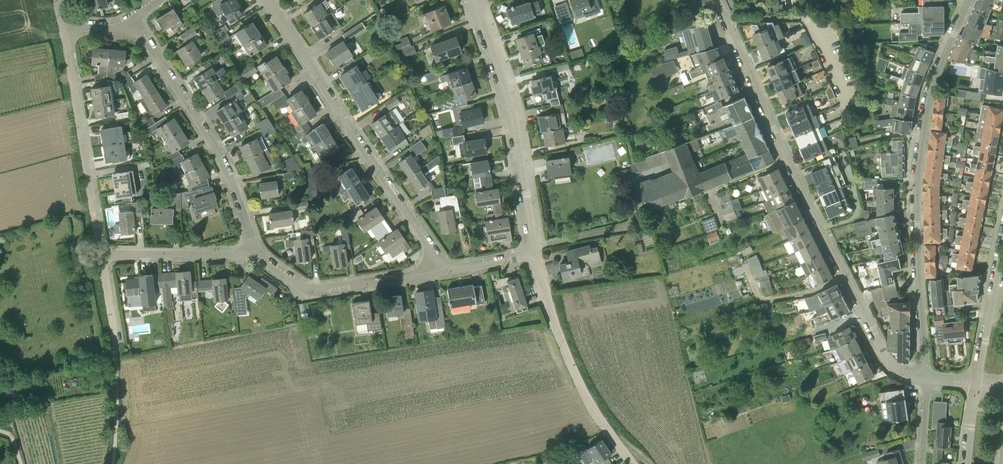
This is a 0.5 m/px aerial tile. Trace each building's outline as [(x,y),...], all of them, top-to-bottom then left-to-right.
[(106,0),(88,0),(91,10),(98,9),(101,8),(108,6),(106,0)] [(212,2),(207,6),(210,11),(215,7),(217,9),(220,7),(230,22),(244,13),(235,0),(227,0),(216,0),(212,2)] [(329,14),(325,9),(330,6),(326,0),(325,0),(323,1),(320,3),(321,3),(305,14),(312,25),(329,14)] [(576,18),(585,15),(584,11),(591,9),(588,0),(571,0),(570,1),(576,18)] [(738,8),(734,0),(726,0),(730,9),(738,8)] [(778,0),(772,0),(775,13),(784,11),(782,5),(779,5),(778,0)] [(1002,6),(1002,5),(994,0),(977,0),(974,7),(990,14),(993,8),(1000,12),(1002,6)] [(508,10),(512,23),(533,16),(529,2),(514,8),(513,6),(511,6),(511,9),(508,10)] [(923,23),(923,21),(945,22),(945,6),(939,6),(923,6),(920,6),(920,12),(901,12),(902,23),(909,23),(923,23)] [(437,7),(424,12),(431,30),(450,22),(444,9),(439,11),(437,7)] [(997,32),(998,26),(987,23),(990,14),(974,7),(969,21),(986,29),(992,31),(997,32)] [(164,30),(170,26),(173,30),(183,24),(173,8),(156,19),(157,19),(155,20),(157,25),(160,24),(164,30)] [(684,30),(698,26),(693,13),(692,14),(690,12),(687,11),(685,12),(684,15),(685,17),(671,22),(675,32),(684,30)] [(329,14),(312,25),(313,26),(311,27),(315,32),(316,32),(320,37),(333,28),(334,30),(341,26),(336,18),(333,20),(329,14)] [(572,20),(570,14),(558,18),(560,24),(572,20)] [(342,34),(346,40),(366,27),(362,21),(358,24),(342,34)] [(919,34),(923,34),(945,34),(945,22),(923,21),(923,23),(909,23),(909,31),(899,31),(900,40),(920,39),(919,34)] [(990,36),(995,38),(997,32),(992,31),(986,29),(969,21),(963,35),(980,41),(982,36),(989,38),(990,36)] [(236,35),(242,45),(259,34),(252,22),(236,33),(236,34),(236,35)] [(759,48),(779,40),(786,36),(780,22),(774,22),(775,25),(770,27),(753,35),(759,48)] [(698,26),(684,30),(689,49),(680,52),(678,45),(665,49),(666,53),(662,54),(665,63),(674,60),(674,59),(690,54),(714,47),(707,23),(698,26)] [(223,26),(213,33),(216,38),(227,31),(223,26)] [(197,33),(194,27),(181,35),(188,44),(178,50),(182,57),(185,63),(186,63),(187,65),(202,55),(192,40),(191,40),(190,38),(197,33)] [(225,44),(224,42),(231,38),(227,31),(216,38),(220,44),(221,44),(222,46),(225,44)] [(520,52),(542,44),(537,31),(533,32),(534,33),(516,39),(520,52)] [(259,34),(242,45),(241,46),(244,50),(242,51),(246,57),(250,54),(250,55),(266,45),(264,41),(264,40),(261,36),(259,34)] [(954,46),(977,52),(978,50),(973,48),(976,42),(979,43),(980,41),(963,35),(963,36),(959,34),(954,46)] [(396,52),(398,51),(411,46),(408,36),(401,39),(402,42),(393,46),(396,52)] [(456,37),(430,46),(435,61),(461,51),(461,50),(462,50),(460,45),(459,45),(456,37)] [(779,40),(759,48),(764,60),(781,52),(786,50),(784,47),(782,48),(779,40)] [(335,65),(342,61),(345,65),(355,59),(353,55),(353,54),(355,52),(350,45),(348,47),(344,41),(327,52),(335,65)] [(542,44),(520,52),(525,65),(533,62),(534,63),(546,58),(542,44)] [(401,59),(416,53),(413,45),(411,46),(398,51),(401,59)] [(920,45),(913,46),(909,54),(915,57),(930,62),(934,52),(920,45)] [(1002,58),(1002,46),(998,45),(997,51),(985,49),(984,55),(1002,58)] [(723,57),(719,46),(714,48),(714,47),(690,54),(696,69),(723,57)] [(977,52),(954,46),(948,59),(957,61),(967,62),(970,55),(972,56),(973,55),(975,56),(977,52)] [(868,47),(857,48),(858,62),(868,61),(868,47)] [(107,79),(109,52),(100,51),(101,49),(93,49),(92,64),(99,64),(98,73),(94,74),(96,81),(107,79)] [(122,82),(132,77),(128,71),(118,78),(114,73),(115,66),(125,66),(126,51),(118,51),(118,50),(109,49),(109,52),(107,79),(122,82)] [(907,59),(909,54),(902,51),(900,56),(907,59)] [(1002,70),(1002,58),(984,55),(983,60),(990,61),(989,68),(1002,70)] [(270,75),(283,67),(276,56),(266,63),(264,60),(257,66),(262,73),(267,70),(270,75)] [(706,72),(708,78),(729,68),(724,56),(723,57),(696,69),(690,71),(693,78),(706,72)] [(773,79),(790,71),(795,69),(789,57),(784,60),(768,67),(773,79)] [(910,68),(925,74),(930,62),(915,57),(910,68)] [(655,82),(679,71),(674,60),(665,63),(661,64),(660,62),(649,65),(655,82)] [(202,88),(220,78),(216,72),(217,71),(210,62),(199,69),(200,72),(202,71),(203,73),(196,78),(202,88)] [(247,78),(258,71),(252,62),(242,69),(247,78)] [(878,62),(876,69),(885,72),(887,64),(878,62)] [(351,93),(368,82),(357,65),(341,76),(347,86),(346,86),(349,91),(350,90),(351,93)] [(284,66),(283,67),(270,75),(265,78),(273,91),(290,80),(285,72),(287,71),(284,66)] [(901,78),(921,85),(925,74),(910,68),(905,66),(901,78)] [(707,85),(709,91),(735,80),(729,68),(708,78),(711,83),(707,85)] [(983,68),(979,92),(959,89),(958,94),(957,97),(981,100),(984,101),(985,90),(1002,93),(1002,89),(1002,70),(989,68),(985,68),(983,68)] [(451,87),(471,81),(467,69),(462,70),(462,69),(445,74),(445,75),(438,77),(438,78),(440,83),(444,82),(447,81),(448,81),(449,81),(451,87)] [(427,82),(438,78),(438,77),(436,70),(425,74),(427,82)] [(817,81),(828,77),(825,70),(814,75),(817,81)] [(773,79),(778,91),(795,83),(790,71),(773,79)] [(144,99),(157,92),(146,74),(135,81),(132,77),(122,82),(124,89),(129,86),(133,92),(137,89),(144,99)] [(917,96),(921,85),(901,78),(900,78),(893,75),(893,76),(892,80),(891,81),(904,85),(901,92),(917,96)] [(552,81),(551,76),(533,80),(534,85),(531,86),(534,95),(556,89),(554,80),(552,81)] [(229,96),(240,88),(237,83),(225,91),(219,82),(223,80),(221,77),(220,78),(202,88),(210,101),(223,92),(227,97),(229,96)] [(735,80),(709,91),(706,93),(708,98),(713,96),(714,96),(715,96),(717,101),(722,98),(740,91),(735,80)] [(471,81),(451,87),(454,95),(455,94),(458,102),(471,97),(470,95),(475,93),(471,81)] [(368,82),(351,93),(353,95),(352,96),(355,100),(356,100),(362,110),(378,99),(368,82)] [(795,83),(778,91),(784,103),(803,95),(798,82),(795,83)] [(685,88),(683,83),(671,87),(674,94),(686,89),(685,88)] [(95,103),(114,99),(111,85),(92,88),(95,103)] [(224,122),(241,111),(238,107),(240,106),(236,99),(244,94),(240,88),(229,96),(232,100),(231,101),(231,102),(217,111),(218,113),(222,119),(224,122)] [(293,111),(309,102),(302,90),(287,99),(284,94),(272,101),(272,102),(276,109),(280,106),(282,108),(289,104),(293,111)] [(157,92),(144,99),(140,101),(144,108),(147,106),(153,114),(154,114),(155,116),(162,112),(160,109),(166,105),(157,92)] [(886,104),(915,108),(917,96),(901,92),(900,100),(894,99),(894,98),(887,97),(886,104)] [(272,102),(272,101),(268,94),(257,101),(262,108),(272,102)] [(384,103),(389,110),(400,102),(396,95),(384,103)] [(934,112),(944,113),(945,107),(946,105),(948,105),(949,97),(937,95),(934,112)] [(721,129),(754,116),(744,97),(723,106),(721,101),(719,102),(719,101),(712,105),(705,107),(702,108),(705,115),(706,114),(710,123),(706,125),(710,133),(721,129)] [(114,99),(95,103),(97,117),(114,114),(117,121),(130,119),(129,111),(116,113),(114,99)] [(309,102),(293,111),(291,113),(298,124),(294,127),(298,132),(308,126),(305,121),(317,113),(309,102)] [(543,131),(561,127),(558,113),(564,111),(564,108),(568,108),(567,103),(563,104),(563,103),(550,105),(551,113),(538,116),(541,131),(543,131)] [(793,124),(814,115),(809,103),(804,105),(788,112),(793,124)] [(891,117),(913,120),(915,108),(886,104),(885,109),(892,110),(891,117)] [(1002,118),(1002,108),(983,104),(981,113),(1002,118)] [(467,105),(459,107),(460,111),(459,111),(462,126),(483,121),(480,108),(469,110),(467,105)] [(372,124),(381,137),(401,122),(392,109),(372,124)] [(244,110),(241,111),(224,122),(225,124),(224,124),(228,131),(229,130),(232,134),(249,126),(241,114),(245,111),(244,110)] [(944,113),(934,112),(932,127),(942,129),(944,119),(944,113)] [(1001,127),(1002,120),(1002,118),(981,113),(979,123),(1001,127)] [(797,136),(819,127),(814,115),(793,124),(797,136)] [(754,116),(721,129),(724,136),(727,135),(729,139),(740,135),(743,143),(762,134),(754,116)] [(149,127),(156,122),(152,117),(137,126),(140,133),(149,127)] [(260,129),(271,123),(267,117),(257,124),(260,129)] [(913,120),(891,117),(891,118),(873,120),(874,127),(895,124),(893,130),(911,133),(913,120)] [(166,140),(181,129),(174,118),(163,125),(159,120),(156,122),(149,127),(152,132),(156,130),(160,136),(162,134),(166,140)] [(401,122),(381,137),(389,148),(389,149),(390,149),(391,151),(407,140),(406,138),(406,137),(405,136),(411,132),(403,121),(401,122)] [(260,139),(276,131),(271,123),(260,129),(256,131),(260,139)] [(306,142),(310,147),(330,134),(329,133),(330,133),(327,128),(326,129),(323,123),(302,137),(305,143),(306,142)] [(423,138),(433,132),(429,123),(418,131),(423,138)] [(977,131),(1000,136),(1001,127),(979,123),(977,131)] [(104,145),(126,141),(133,140),(132,131),(124,132),(123,126),(101,129),(104,145)] [(464,134),(462,126),(442,130),(443,138),(452,136),(464,134)] [(563,127),(561,127),(543,131),(546,146),(566,142),(563,127)] [(802,147),(824,138),(819,127),(797,136),(802,147)] [(170,160),(181,154),(178,149),(189,141),(181,129),(166,140),(169,145),(167,147),(171,152),(167,155),(170,160)] [(930,139),(953,142),(954,137),(947,136),(947,132),(931,130),(930,139)] [(976,141),(982,142),(998,145),(1000,136),(977,131),(976,141)] [(330,134),(310,147),(314,153),(316,152),(320,158),(323,156),(338,146),(330,134)] [(464,134),(452,136),(453,145),(454,149),(459,148),(461,157),(487,152),(485,138),(465,141),(464,134)] [(696,163),(673,172),(652,179),(652,178),(641,182),(648,211),(685,196),(686,197),(706,189),(756,169),(756,168),(775,161),(762,134),(743,143),(739,144),(742,151),(746,150),(747,153),(726,162),(700,172),(696,163)] [(848,149),(858,146),(856,137),(846,139),(848,149)] [(697,138),(688,141),(692,152),(701,148),(697,138)] [(824,138),(802,147),(807,159),(824,152),(829,150),(824,138)] [(247,159),(264,150),(260,141),(258,141),(257,139),(241,147),(247,159)] [(881,153),(883,176),(905,175),(905,140),(892,139),(892,148),(892,149),(892,152),(881,153)] [(929,148),(945,150),(946,146),(952,146),(953,142),(930,139),(929,148)] [(409,176),(421,168),(416,161),(420,158),(417,154),(427,148),(421,140),(408,148),(412,153),(399,162),(409,176)] [(126,141),(104,145),(106,161),(128,157),(126,141)] [(665,150),(669,162),(673,172),(696,163),(692,152),(688,141),(665,150)] [(974,150),(996,154),(998,145),(982,142),(981,146),(975,145),(974,150)] [(264,150),(247,159),(250,166),(253,165),(256,171),(269,165),(269,166),(276,163),(271,153),(270,153),(267,148),(264,150)] [(927,158),(950,161),(951,155),(944,155),(945,150),(929,148),(927,158)] [(634,161),(637,171),(669,162),(665,150),(634,161)] [(978,159),(994,163),(996,154),(974,150),(973,154),(979,155),(978,159)] [(185,173),(203,164),(197,153),(185,159),(182,154),(181,154),(170,160),(175,169),(182,166),(185,173)] [(310,162),(303,163),(298,153),(292,155),(293,156),(301,170),(304,169),(311,168),(310,162)] [(292,171),(301,170),(293,156),(282,161),(288,172),(292,171)] [(817,184),(842,173),(834,156),(824,160),(827,166),(812,172),(817,184)] [(571,173),(569,157),(546,160),(548,175),(553,174),(554,178),(571,176),(570,173),(571,173)] [(926,166),(943,168),(943,163),(950,164),(950,161),(927,158),(926,166)] [(970,167),(993,172),(994,163),(978,159),(977,164),(971,163),(970,167)] [(475,192),(493,189),(488,160),(470,163),(472,177),(479,176),(481,186),(475,187),(475,191),(474,191),(475,192)] [(190,191),(207,188),(205,178),(209,176),(203,164),(185,173),(184,174),(190,185),(188,187),(190,191)] [(925,175),(941,177),(948,178),(949,174),(942,173),(943,168),(926,166),(925,175)] [(304,175),(315,173),(314,167),(311,168),(304,169),(304,175)] [(975,178),(991,181),(993,172),(970,167),(969,172),(976,173),(975,178)] [(346,189),(359,180),(351,168),(346,171),(345,170),(344,171),(342,168),(337,172),(339,175),(338,176),(346,189)] [(421,168),(409,176),(418,190),(428,183),(429,185),(431,183),(421,168)] [(758,178),(763,189),(784,179),(778,168),(758,178)] [(127,172),(127,171),(113,173),(116,192),(120,191),(122,202),(133,200),(132,195),(133,195),(137,194),(133,170),(127,172)] [(284,179),(293,178),(292,171),(288,172),(283,173),(284,179)] [(822,195),(841,186),(843,185),(843,184),(846,183),(842,173),(817,184),(822,195)] [(924,187),(940,187),(941,177),(925,175),(924,186),(924,187)] [(877,200),(894,200),(894,188),(884,188),(884,183),(878,183),(878,178),(856,179),(858,190),(874,189),(874,200),(877,200)] [(967,185),(989,190),(991,181),(975,178),(974,182),(968,181),(967,185)] [(763,189),(768,198),(788,188),(784,179),(763,189)] [(359,180),(346,189),(340,193),(344,201),(351,196),(356,205),(370,197),(359,180)] [(279,195),(277,181),(259,183),(261,197),(279,195)] [(971,195),(987,199),(989,190),(967,185),(966,190),(972,191),(971,195)] [(826,206),(846,198),(841,186),(822,195),(826,206)] [(180,193),(181,209),(189,206),(188,202),(193,200),(195,205),(194,205),(196,212),(217,205),(215,198),(216,197),(212,187),(207,188),(190,191),(180,193)] [(445,187),(431,189),(433,198),(446,196),(445,187)] [(924,196),(940,196),(940,187),(924,187),(924,196)] [(488,219),(503,218),(498,188),(493,189),(475,192),(477,206),(492,204),(494,213),(487,214),(488,219)] [(774,197),(777,205),(793,197),(788,188),(768,198),(769,200),(774,197)] [(721,204),(732,200),(728,189),(718,192),(721,204)] [(181,210),(181,209),(180,193),(166,195),(166,207),(151,207),(151,213),(151,222),(172,222),(172,215),(174,215),(174,210),(181,210)] [(924,206),(941,205),(941,200),(947,200),(947,195),(940,196),(924,196),(924,206)] [(963,203),(985,208),(987,199),(971,195),(970,200),(964,199),(963,203)] [(784,228),(804,218),(793,197),(777,205),(779,208),(777,209),(780,215),(771,220),(777,232),(784,228)] [(846,198),(826,206),(831,217),(851,209),(846,198)] [(118,204),(120,212),(122,234),(135,232),(133,216),(142,215),(141,200),(118,204)] [(294,210),(309,208),(308,200),(293,202),(294,210)] [(725,214),(736,211),(732,200),(721,204),(725,214)] [(877,217),(894,213),(894,200),(877,200),(877,217)] [(456,201),(450,202),(451,209),(439,211),(442,232),(455,230),(452,214),(458,213),(456,201)] [(967,213),(984,216),(985,208),(963,203),(962,207),(968,209),(967,213)] [(925,214),(947,213),(947,210),(941,210),(941,205),(924,206),(925,214)] [(364,231),(373,225),(379,234),(376,236),(378,241),(379,241),(393,232),(389,227),(384,218),(376,207),(364,215),(357,220),(364,231)] [(357,220),(364,215),(360,209),(350,216),(354,222),(357,220)] [(294,223),(292,210),(269,213),(271,227),(294,223)] [(727,221),(738,217),(736,211),(725,214),(727,221)] [(894,213),(877,217),(868,219),(868,220),(854,223),(858,237),(873,233),(871,226),(878,224),(880,231),(898,227),(894,213)] [(925,223),(941,223),(941,219),(948,219),(947,213),(925,214),(925,223)] [(960,221),(982,225),(984,216),(967,213),(966,218),(960,217),(960,221)] [(707,233),(720,228),(715,216),(703,220),(707,233)] [(503,218),(488,219),(485,220),(489,241),(505,238),(505,241),(512,240),(508,217),(503,218)] [(790,240),(810,230),(804,218),(784,228),(790,240)] [(964,231),(980,234),(982,225),(960,221),(959,225),(965,227),(964,231)] [(925,233),(948,232),(948,228),(941,228),(941,223),(925,223),(925,233)] [(337,244),(331,245),(334,267),(347,265),(345,248),(350,247),(347,227),(341,227),(342,235),(335,236),(337,244)] [(875,246),(901,240),(898,227),(880,231),(882,237),(869,241),(870,248),(875,246)] [(393,232),(379,241),(386,252),(388,251),(393,258),(404,250),(405,252),(411,248),(397,229),(393,232)] [(301,239),(294,240),(297,261),(311,259),(308,244),(314,244),(312,230),(300,232),(301,239)] [(795,252),(816,242),(810,230),(790,240),(795,252)] [(956,239),(978,243),(980,234),(964,231),(963,236),(957,234),(956,239)] [(948,232),(925,233),(925,242),(942,242),(941,237),(948,237),(948,232)] [(960,249),(976,252),(978,243),(956,239),(955,243),(961,245),(960,249)] [(877,259),(898,254),(904,252),(901,240),(875,246),(876,254),(884,252),(885,256),(877,258),(877,259)] [(801,263),(821,253),(816,242),(795,252),(801,263)] [(926,259),(937,259),(936,244),(925,244),(926,259)] [(749,253),(754,251),(751,245),(743,249),(742,250),(743,252),(745,255),(749,253)] [(564,279),(574,277),(574,276),(582,274),(579,263),(585,261),(581,247),(567,251),(569,262),(560,264),(564,279)] [(952,257),(975,261),(976,252),(960,249),(959,254),(953,252),(952,257)] [(812,273),(827,265),(821,253),(801,263),(807,275),(812,273)] [(357,263),(363,260),(364,257),(362,254),(353,259),(353,263),(357,263)] [(750,262),(752,268),(762,264),(758,254),(748,258),(749,263),(750,262)] [(883,284),(895,282),(893,270),(901,268),(901,266),(899,258),(898,258),(898,254),(877,259),(878,262),(877,262),(878,266),(868,268),(869,274),(871,281),(874,281),(881,279),(883,284)] [(975,261),(952,257),(951,261),(958,263),(957,266),(958,266),(958,267),(973,270),(975,261)] [(937,259),(926,259),(926,277),(937,276),(937,259)] [(762,264),(752,268),(754,274),(764,270),(762,264)] [(827,265),(812,273),(818,285),(833,277),(827,265)] [(189,271),(161,274),(163,292),(164,307),(172,307),(170,287),(177,286),(179,301),(198,299),(198,291),(197,281),(190,282),(189,271)] [(769,273),(756,277),(757,280),(760,279),(762,287),(766,286),(772,284),(769,273)] [(163,292),(161,274),(152,275),(152,274),(140,276),(140,278),(126,280),(129,307),(155,304),(154,293),(163,292)] [(982,274),(957,277),(958,284),(950,285),(950,290),(980,286),(982,274)] [(234,299),(234,300),(244,299),(243,295),(250,294),(258,300),(266,289),(270,292),(274,286),(261,278),(258,283),(248,276),(241,287),(233,288),(234,299)] [(497,278),(498,286),(508,284),(516,309),(528,305),(518,276),(512,278),(511,276),(497,278)] [(197,281),(198,291),(213,290),(214,302),(217,301),(214,305),(222,311),(228,304),(224,301),(229,300),(229,299),(234,299),(233,288),(226,289),(225,278),(197,281)] [(947,315),(947,313),(945,291),(944,284),(943,278),(931,280),(935,316),(947,315)] [(885,290),(896,288),(895,282),(883,284),(884,287),(885,290)] [(447,289),(450,307),(476,303),(476,305),(485,303),(482,285),(474,286),(473,284),(447,289)] [(826,304),(826,306),(844,297),(837,284),(820,293),(811,297),(805,298),(810,310),(817,309),(826,304)] [(945,291),(947,313),(955,312),(955,306),(965,305),(965,302),(978,301),(977,297),(978,297),(978,292),(979,292),(980,286),(950,290),(945,291)] [(871,289),(873,297),(886,294),(884,287),(871,289)] [(897,293),(896,288),(885,290),(886,294),(888,300),(894,299),(893,294),(897,293)] [(416,292),(419,314),(427,312),(430,329),(437,328),(437,329),(446,327),(442,303),(434,304),(432,290),(416,292)] [(886,294),(873,297),(875,304),(878,303),(882,316),(890,314),(888,303),(888,300),(886,294)] [(386,298),(388,316),(400,314),(403,337),(414,335),(410,308),(402,309),(400,295),(386,298)] [(833,319),(840,315),(842,318),(843,319),(844,319),(845,319),(846,319),(846,318),(847,317),(847,316),(849,315),(847,313),(851,311),(850,310),(844,297),(826,306),(829,310),(812,319),(814,324),(833,319)] [(362,301),(352,302),(356,324),(367,322),(368,331),(382,329),(379,312),(371,313),(369,302),(362,303),(362,301)] [(893,329),(910,329),(910,302),(888,303),(890,314),(891,320),(893,329)] [(946,319),(935,320),(936,326),(943,325),(945,339),(948,338),(948,341),(963,340),(963,335),(965,335),(964,321),(947,323),(946,319)] [(834,349),(856,339),(850,326),(833,335),(833,336),(828,338),(831,350),(834,349)] [(910,329),(893,329),(888,329),(889,342),(888,342),(888,343),(889,351),(899,361),(910,361),(910,342),(910,329)] [(823,339),(828,338),(826,332),(815,335),(816,341),(823,339)] [(846,359),(862,350),(856,339),(834,349),(840,361),(845,359),(846,359)] [(853,371),(868,363),(862,350),(846,359),(853,371)] [(868,363),(853,371),(844,375),(848,384),(851,383),(848,378),(855,375),(859,382),(874,375),(868,363)] [(904,388),(886,391),(880,391),(884,421),(890,420),(890,421),(909,418),(904,388)] [(936,447),(942,448),(950,448),(952,426),(945,426),(946,422),(938,422),(936,447)] [(586,448),(590,454),(585,457),(589,463),(592,463),(596,463),(611,453),(601,438),(586,448)] [(936,447),(934,446),(933,463),(935,463),(949,463),(949,462),(941,463),(942,448),(936,447)] [(865,460),(881,455),(879,448),(863,453),(865,460)] [(900,448),(886,452),(888,458),(881,460),(883,463),(904,463),(900,448)]
